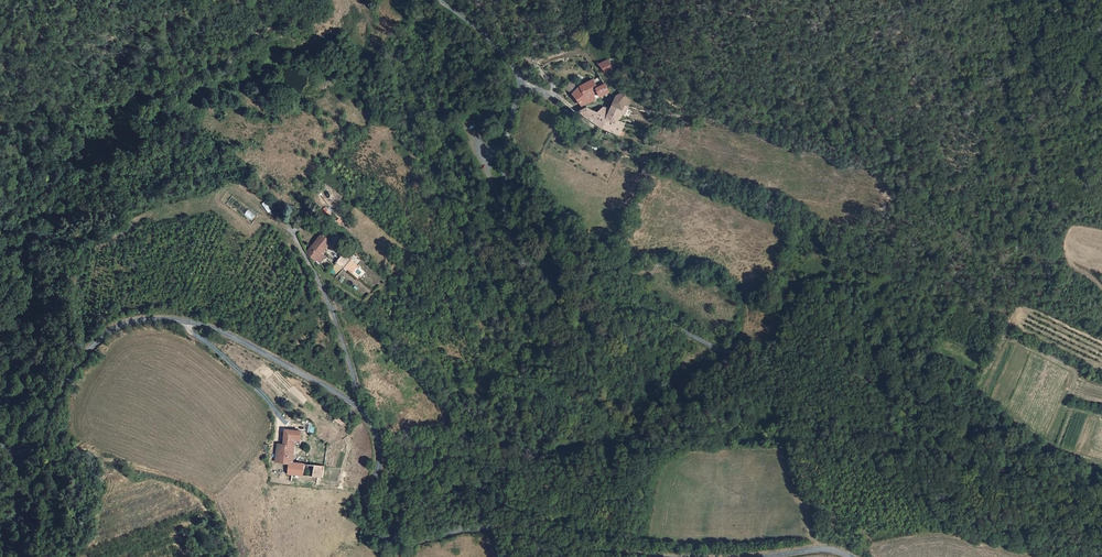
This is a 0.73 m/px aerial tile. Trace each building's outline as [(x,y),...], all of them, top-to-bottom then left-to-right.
[(608,58),(600,62),(606,71),(611,67),(608,58)] [(600,74),(587,81),(594,93),(598,91),(600,96),(609,91),(605,81),(600,74)] [(573,78),(566,86),(573,92),(580,85),(573,78)] [(580,85),(573,92),(579,97),(583,103),(586,101),(585,100),(594,95),(592,94),(594,93),(587,81),(580,85)] [(588,105),(585,106),(580,109),(586,114),(603,127),(609,119),(617,122),(621,112),(625,104),(627,97),(621,91),(616,95),(610,110),(602,107),(598,111),(588,105)] [(587,103),(596,98),(594,93),(592,94),(594,95),(585,100),(586,101),(587,103)] [(609,119),(603,127),(612,130),(617,122),(609,119)] [(624,125),(617,122),(612,130),(623,135),(625,132),(622,130),(624,125)] [(323,235),(306,251),(308,254),(315,261),(333,244),(323,235)] [(352,262),(344,254),(335,263),(343,270),(352,262)] [(278,445),(275,462),(288,463),(293,463),(293,457),(292,457),(294,444),(300,444),(301,431),(285,429),(284,445),(278,445)] [(288,473),(306,475),(307,475),(323,477),(325,465),(293,463),(288,463),(288,473)]
